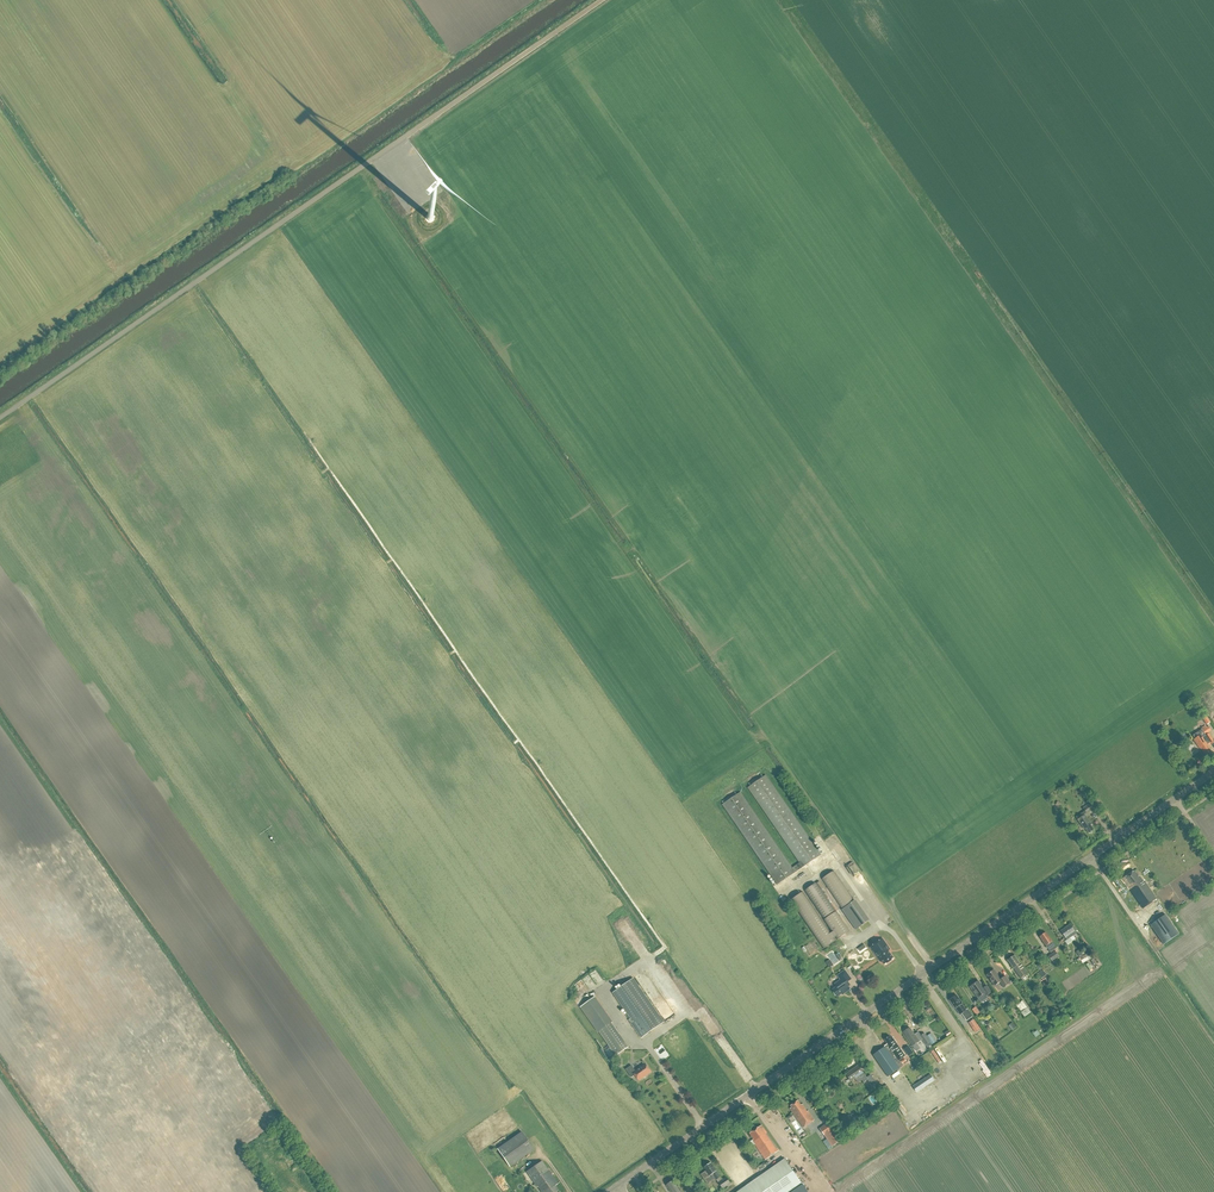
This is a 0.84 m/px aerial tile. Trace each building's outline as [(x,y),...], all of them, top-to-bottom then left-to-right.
[(1203,718),(1208,725),(1212,722),(1207,715),(1203,718)] [(1202,728),(1206,735),(1213,731),(1210,726),(1208,728),(1206,725),(1202,728)] [(1203,754),(1205,754),(1211,750),(1208,745),(1210,744),(1211,745),(1213,743),(1213,741),(1209,733),(1205,736),(1209,742),(1207,744),(1201,735),(1194,740),(1199,749),(1201,748),(1202,750),(1201,751),(1200,752),(1202,754),(1203,754)] [(748,788),(800,863),(793,868),(741,792),(722,805),(777,885),(820,855),(766,775),(748,788)] [(1092,804),(1084,810),(1085,812),(1083,813),(1084,815),(1095,807),(1092,804)] [(1081,818),(1080,817),(1079,817),(1080,819),(1078,820),(1084,829),(1085,828),(1089,833),(1091,833),(1093,832),(1093,830),(1090,825),(1091,824),(1085,815),(1081,818)] [(854,875),(861,870),(855,861),(848,866),(854,875)] [(844,914),(846,913),(859,933),(874,923),(857,898),(854,900),(834,870),(821,879),(844,914)] [(1122,879),(1143,909),(1157,899),(1144,881),(1143,881),(1139,876),(1138,877),(1134,871),(1122,879)] [(831,933),(803,892),(790,901),(824,949),(836,940),(835,938),(835,937),(837,940),(850,931),(817,882),(804,891),(824,920),(832,932),(831,933)] [(1161,915),(1165,912),(1161,905),(1157,908),(1161,915)] [(1165,915),(1150,925),(1164,944),(1179,934),(1165,915)] [(1065,938),(1068,936),(1070,938),(1076,934),(1075,931),(1070,925),(1061,931),(1065,938)] [(1045,945),(1046,946),(1050,952),(1057,948),(1052,941),(1052,942),(1046,933),(1040,937),(1043,942),(1043,943),(1044,944),(1045,945)] [(882,961),(885,965),(894,959),(888,951),(890,949),(883,939),(870,948),(880,962),(882,961)] [(858,947),(862,951),(868,947),(864,942),(858,947)] [(1055,951),(1048,956),(1052,961),(1059,956),(1055,951)] [(1014,968),(1016,969),(1015,970),(1021,978),(1027,973),(1014,956),(1011,958),(1010,958),(1009,959),(1009,960),(1008,960),(1014,968)] [(833,990),(838,997),(844,992),(845,993),(849,991),(847,988),(850,985),(847,980),(851,978),(845,970),(839,974),(842,979),(835,984),(837,987),(833,990)] [(1000,982),(1004,988),(1010,983),(1005,976),(1001,979),(994,970),(987,975),(994,986),(1000,982)] [(1036,975),(1040,980),(1046,975),(1043,970),(1036,975)] [(613,993),(633,1021),(631,1023),(641,1038),(664,1022),(634,978),(613,993)] [(978,981),(970,987),(978,998),(981,1002),(988,998),(986,996),(992,992),(987,986),(984,988),(978,981)] [(956,1009),(960,1014),(961,1014),(961,1013),(966,1010),(962,1004),(963,1004),(957,995),(950,1000),(955,1009),(956,1009)] [(582,1006),(613,1051),(616,1055),(629,1047),(594,998),(582,1006)] [(1017,1005),(1022,1012),(1026,1017),(1032,1013),(1029,1007),(1028,1008),(1023,1001),(1017,1005)] [(966,1010),(961,1013),(966,1020),(973,1016),(967,1008),(966,1010)] [(974,1019),(969,1023),(973,1030),(979,1026),(974,1019)] [(910,1028),(904,1032),(907,1036),(913,1046),(919,1042),(922,1039),(920,1036),(921,1036),(918,1032),(915,1035),(910,1028)] [(925,1033),(920,1036),(926,1045),(930,1042),(932,1044),(937,1041),(931,1033),(927,1036),(925,1033)] [(885,1047),(900,1068),(903,1066),(896,1055),(902,1051),(892,1037),(891,1038),(889,1036),(885,1039),(888,1045),(885,1047)] [(910,1045),(905,1049),(910,1056),(915,1053),(910,1045)] [(873,1055),(888,1077),(900,1068),(885,1047),(873,1055)] [(635,1075),(639,1080),(651,1072),(646,1064),(636,1071),(632,1065),(626,1069),(632,1077),(635,1075)] [(855,1078),(858,1082),(866,1077),(858,1065),(846,1074),(851,1081),(855,1078)] [(913,1086),(917,1092),(937,1079),(933,1073),(913,1086)] [(792,1107),(790,1109),(803,1128),(815,1120),(808,1111),(807,1111),(802,1104),(801,1105),(798,1101),(791,1106),(792,1107)] [(821,1130),(832,1146),(842,1139),(831,1123),(821,1130)] [(755,1144),(766,1160),(779,1151),(762,1125),(750,1133),(754,1139),(753,1140),(755,1144)] [(497,1149),(509,1167),(527,1154),(528,1154),(534,1150),(522,1132),(497,1149)] [(802,1184),(785,1159),(761,1176),(741,1189),(738,1191),(790,1191),(802,1184)] [(544,1191),(545,1191),(559,1191),(555,1186),(558,1184),(542,1161),(526,1171),(537,1187),(538,1187),(541,1191),(543,1191),(544,1191)] [(719,1183),(723,1189),(731,1183),(727,1177),(722,1180),(720,1177),(721,1177),(716,1171),(711,1163),(704,1167),(707,1171),(702,1175),(705,1179),(712,1174),(717,1180),(719,1183)] [(670,1191),(682,1191),(674,1180),(673,1181),(672,1181),(671,1182),(671,1183),(667,1185),(670,1190),(670,1191)]
